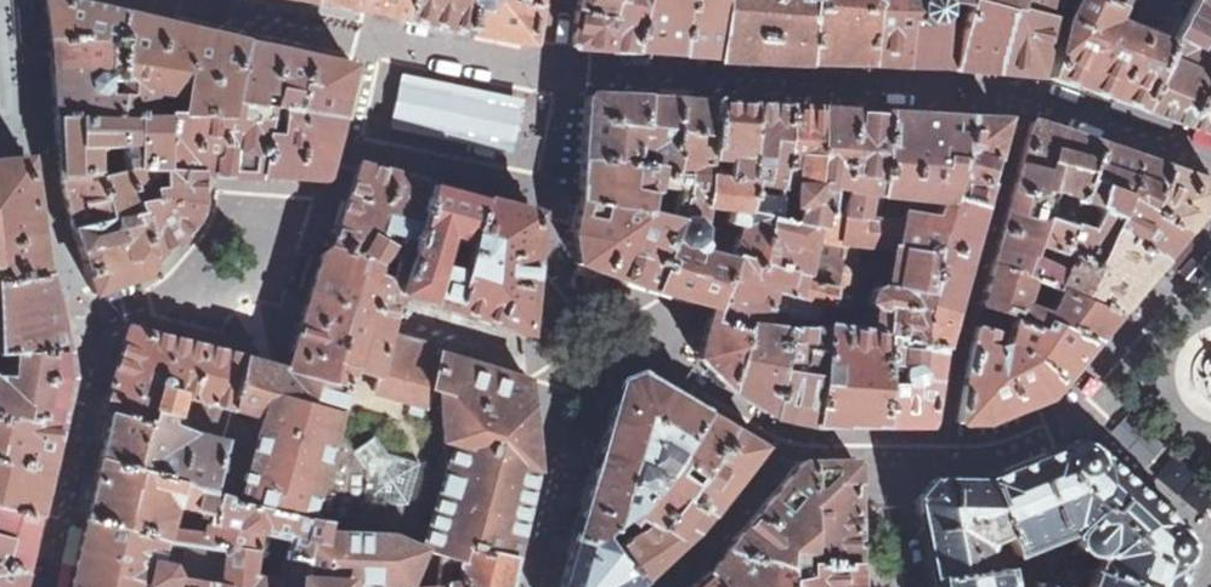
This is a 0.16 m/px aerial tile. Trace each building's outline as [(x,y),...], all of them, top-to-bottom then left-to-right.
[(119,115),(124,16),(54,0),(46,0),(45,0),(47,10),(46,11),(49,30),(50,30),(54,84),(53,84),(54,88),(54,92),(53,92),(54,116),(56,116),(119,115)] [(314,3),(360,11),(374,14),(374,12),(389,15),(389,17),(404,20),(407,0),(315,0),(314,3)] [(404,20),(404,21),(465,34),(469,11),(470,0),(407,0),(404,20)] [(465,34),(525,46),(525,44),(528,44),(529,43),(535,5),(501,0),(484,0),(482,12),(469,11),(465,34)] [(633,52),(641,0),(577,0),(576,5),(574,14),(606,19),(604,50),(612,50),(633,52)] [(679,54),(685,0),(641,0),(633,52),(679,54)] [(713,57),(721,0),(685,0),(679,54),(679,55),(713,57)] [(794,63),(800,0),(721,0),(713,57),(713,60),(794,63)] [(867,65),(871,0),(800,0),(794,63),(867,65)] [(902,67),(905,17),(915,17),(916,0),(871,0),(867,65),(877,65),(877,66),(902,67)] [(954,70),(994,73),(994,72),(995,72),(1006,11),(979,4),(981,0),(916,0),(915,17),(905,17),(902,67),(934,68),(934,67),(944,68),(954,69),(954,70)] [(1036,76),(1053,0),(981,0),(979,4),(1006,11),(995,72),(1036,76)] [(1140,110),(1167,44),(1110,22),(1121,0),(1075,0),(1064,20),(1049,79),(1051,80),(1051,81),(1111,101),(1112,100),(1140,110)] [(1170,36),(1167,44),(1140,110),(1184,126),(1210,65),(1210,54),(1204,51),(1204,49),(1196,45),(1205,28),(1202,26),(1207,16),(1210,19),(1210,0),(1190,0),(1170,36)] [(591,49),(604,50),(606,19),(574,14),(569,45),(570,47),(571,48),(591,49)] [(180,117),(197,118),(227,119),(231,104),(234,104),(245,43),(124,16),(119,115),(148,115),(152,93),(183,99),(180,116),(180,117)] [(265,106),(337,119),(351,68),(350,66),(245,43),(234,104),(264,109),(265,106)] [(1184,126),(1210,135),(1210,65),(1184,126)] [(521,108),(400,84),(392,121),(513,145),(521,108)] [(685,173),(705,176),(711,102),(694,101),(694,102),(588,95),(586,96),(584,126),(583,126),(581,159),(630,164),(632,148),(646,149),(645,166),(651,166),(652,170),(685,173)] [(705,176),(744,180),(750,105),(739,105),(739,104),(711,102),(705,176)] [(258,177),(258,175),(264,109),(234,104),(231,104),(227,119),(197,118),(198,172),(258,177)] [(777,196),(785,108),(772,107),(767,108),(760,108),(752,105),(750,105),(744,180),(754,182),(752,193),(777,196)] [(337,119),(265,106),(264,109),(258,175),(320,180),(322,178),(328,156),(337,119)] [(777,196),(773,218),(814,227),(816,216),(817,211),(812,204),(817,110),(810,109),(810,108),(785,107),(785,108),(777,196)] [(875,194),(887,113),(880,112),(879,114),(817,110),(812,204),(817,211),(816,216),(827,217),(827,215),(831,190),(842,190),(842,193),(845,194),(842,217),(861,220),(862,218),(871,217),(875,194)] [(939,201),(948,201),(968,119),(957,118),(957,117),(887,113),(875,194),(932,200),(939,201)] [(119,115),(56,116),(58,147),(61,182),(95,176),(96,150),(119,148),(124,170),(130,170),(164,170),(167,116),(164,116),(163,119),(148,119),(148,115),(119,115)] [(130,170),(155,264),(156,263),(156,262),(177,240),(190,224),(196,213),(198,205),(198,203),(199,203),(198,172),(197,118),(180,117),(180,116),(167,116),(164,170),(130,170)] [(917,341),(940,347),(954,298),(985,182),(1002,121),(968,119),(948,201),(932,251),(929,274),(927,295),(917,341)] [(992,265),(1023,277),(1029,259),(1033,244),(1059,252),(1098,144),(1067,133),(1067,135),(1052,129),(1052,130),(1033,122),(1030,122),(992,265)] [(1068,266),(1072,257),(1091,264),(1108,227),(1163,258),(1185,232),(1184,231),(1150,207),(1163,168),(1158,166),(1158,165),(1140,159),(1140,160),(1133,158),(1133,156),(1126,153),(1125,155),(1123,154),(1123,153),(1098,144),(1059,252),(1055,262),(1068,266)] [(44,275),(28,159),(0,162),(0,281),(44,275)] [(630,164),(581,159),(577,200),(579,200),(642,213),(643,211),(676,220),(680,194),(682,195),(685,173),(652,170),(651,166),(645,166),(630,164)] [(390,280),(399,283),(426,185),(360,165),(358,165),(357,166),(356,167),(333,242),(333,244),(333,246),(332,245),(320,254),(376,268),(378,261),(387,253),(395,255),(390,280)] [(1184,231),(1210,199),(1210,183),(1169,169),(1168,170),(1163,168),(1150,207),(1184,231)] [(108,218),(71,229),(74,237),(93,295),(145,274),(155,264),(130,170),(124,170),(98,176),(108,218)] [(685,173),(682,195),(680,194),(676,220),(651,291),(711,307),(713,307),(727,261),(728,257),(736,253),(757,257),(765,216),(773,218),(777,196),(752,193),(754,182),(744,180),(705,176),(685,173)] [(95,176),(61,182),(60,182),(61,187),(71,229),(108,218),(98,176),(95,177),(95,176)] [(395,295),(515,330),(515,331),(522,333),(523,332),(535,214),(533,212),(426,185),(399,283),(395,295)] [(642,213),(579,200),(578,205),(578,209),(575,216),(574,222),(573,229),(572,234),(576,264),(580,265),(584,268),(585,269),(589,270),(596,271),(651,291),(676,220),(643,211),(642,213)] [(932,200),(930,214),(936,215),(939,201),(932,200)] [(875,308),(872,333),(882,335),(917,341),(927,295),(929,274),(932,251),(948,201),(939,201),(936,215),(930,214),(901,210),(899,218),(871,217),(862,218),(861,220),(842,217),(827,215),(827,217),(816,216),(814,227),(773,218),(765,216),(757,257),(736,253),(728,257),(727,261),(713,307),(763,314),(806,318),(817,316),(818,307),(834,309),(835,304),(848,306),(856,242),(898,247),(895,261),(884,261),(878,270),(874,289),(871,290),(867,302),(875,308)] [(1058,291),(1115,313),(1121,306),(1123,306),(1163,258),(1108,227),(1091,264),(1072,257),(1068,266),(1066,273),(1029,259),(1023,277),(1030,280),(1057,292),(1058,291)] [(376,268),(320,254),(303,308),(301,315),(300,315),(291,346),(292,346),(287,360),(284,369),(346,387),(351,370),(377,378),(389,333),(388,332),(389,325),(391,325),(396,298),(394,298),(395,295),(399,283),(390,280),(374,277),(376,268)] [(987,308),(1010,317),(1037,329),(1041,320),(1091,341),(1100,331),(1101,331),(1116,314),(1115,313),(1058,291),(1057,292),(1047,315),(1023,305),(1030,280),(1023,277),(992,265),(986,287),(980,305),(987,308)] [(63,352),(48,290),(44,275),(0,281),(0,354),(12,353),(63,352)] [(711,307),(707,320),(745,325),(759,327),(763,314),(713,307),(711,307)] [(1008,324),(1010,317),(987,308),(986,314),(1008,324)] [(969,347),(956,422),(957,423),(982,422),(1045,396),(1057,382),(1060,380),(1092,342),(1091,341),(1041,320),(1037,329),(1010,317),(1008,324),(1002,348),(996,348),(982,344),(986,330),(974,327),(969,347)] [(697,358),(729,389),(745,325),(707,320),(697,358)] [(729,389),(773,417),(773,398),(788,330),(759,327),(745,325),(729,389)] [(145,423),(134,470),(212,491),(245,358),(128,327),(107,395),(101,414),(109,416),(145,423)] [(819,425),(883,425),(882,383),(882,365),(882,335),(872,333),(826,327),(826,332),(811,425),(819,425)] [(773,417),(811,425),(826,332),(788,330),(773,398),(773,417)] [(421,428),(513,452),(516,444),(534,453),(528,380),(440,354),(442,346),(395,333),(389,333),(377,378),(374,390),(405,400),(394,436),(417,441),(421,428)] [(883,425),(925,425),(927,423),(928,421),(940,347),(917,341),(882,335),(882,365),(897,367),(896,374),(897,383),(882,383),(883,425)] [(63,352),(12,353),(13,377),(0,377),(0,417),(57,420),(67,377),(65,362),(63,352)] [(245,358),(212,491),(309,519),(325,462),(346,387),(284,369),(268,364),(245,358)] [(377,378),(351,370),(346,387),(325,462),(383,475),(394,436),(405,400),(374,390),(377,378)] [(593,466),(571,540),(586,544),(599,535),(635,511),(660,479),(704,414),(702,413),(703,411),(638,372),(619,380),(593,466)] [(761,447),(716,421),(704,414),(660,479),(709,515),(717,505),(758,453),(761,447)] [(104,440),(99,461),(134,470),(145,423),(109,416),(104,440)] [(57,420),(0,417),(0,510),(35,516),(51,446),(57,420)] [(426,538),(514,556),(525,507),(535,466),(513,452),(421,428),(417,441),(394,436),(383,475),(366,531),(428,535),(426,538)] [(1186,553),(1186,547),(1186,542),(1183,536),(1178,531),(1090,447),(1085,444),(1080,443),(1074,443),(1067,445),(1061,447),(982,479),(1011,555),(1005,566),(1046,586),(1049,586),(1052,580),(1047,578),(1060,549),(1057,537),(1068,533),(1073,537),(1073,542),(1075,547),(1080,552),(1085,554),(1091,555),(1096,558),(1086,586),(1174,586),(1186,553)] [(134,470),(99,461),(98,466),(91,498),(86,521),(162,541),(184,544),(303,557),(310,538),(316,520),(309,519),(212,491),(134,470)] [(725,552),(788,568),(786,586),(856,586),(855,564),(857,564),(856,526),(857,467),(851,462),(815,461),(799,461),(764,504),(725,552)] [(325,462),(309,519),(316,520),(328,523),(335,524),(334,530),(366,531),(383,475),(325,462)] [(914,503),(929,579),(971,572),(981,569),(980,550),(982,543),(993,555),(994,567),(1004,565),(1005,566),(1011,555),(982,479),(934,478),(914,503)] [(711,516),(709,515),(660,479),(635,511),(599,535),(612,555),(642,583),(645,580),(645,579),(660,565),(679,549),(693,536),(711,516)] [(22,571),(34,520),(35,516),(0,510),(0,565),(22,571)] [(316,520),(310,538),(322,543),(328,523),(316,520)] [(86,521),(85,524),(70,586),(134,586),(134,585),(142,586),(293,586),(303,557),(184,544),(183,569),(190,571),(189,582),(172,579),(173,576),(168,566),(157,564),(162,541),(86,521)] [(409,582),(420,553),(426,538),(428,535),(366,531),(334,530),(335,524),(328,523),(322,543),(310,538),(303,557),(293,586),(408,586),(409,582)] [(599,535),(586,544),(571,540),(557,586),(634,586),(642,583),(612,555),(599,535)] [(466,549),(513,560),(514,556),(426,538),(420,553),(456,566),(466,549)] [(511,562),(513,562),(513,560),(466,549),(456,566),(420,553),(409,582),(408,586),(506,586),(511,562)] [(788,568),(725,552),(712,566),(714,568),(711,571),(708,574),(706,572),(703,576),(711,586),(786,586),(788,568)] [(22,571),(0,565),(0,586),(19,586),(21,578),(22,571)] [(1005,566),(1004,565),(994,567),(981,569),(971,572),(929,579),(931,586),(1046,586),(1005,566)] [(703,576),(702,575),(688,586),(711,586),(703,576)]
